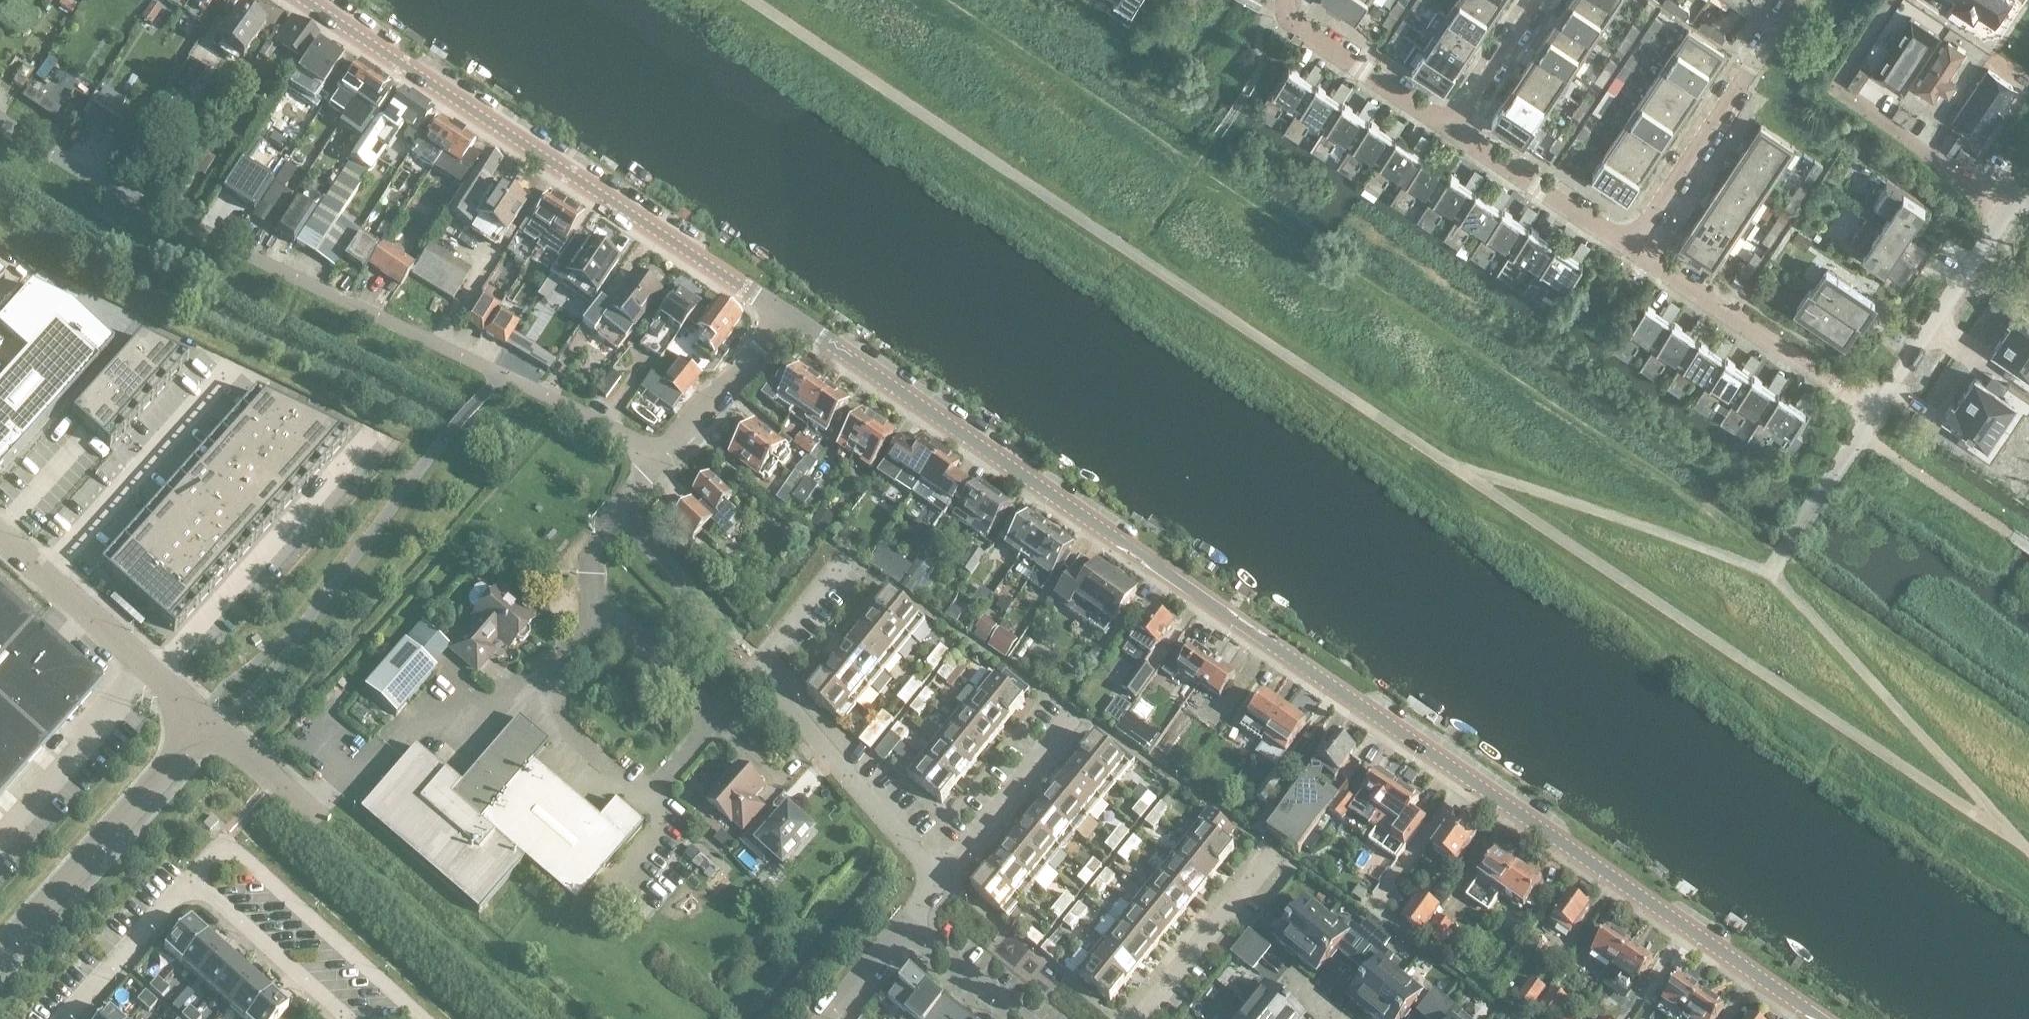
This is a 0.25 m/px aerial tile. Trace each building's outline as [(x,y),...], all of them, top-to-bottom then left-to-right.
[(188,4),(183,10),(197,19),(201,12),(204,14),(214,0),(190,0),(188,4)] [(1357,15),(1367,0),(1335,0),(1357,15)] [(1405,4),(1399,0),(1397,0),(1391,10),(1398,15),(1405,4)] [(1426,0),(1415,0),(1411,5),(1419,10),(1426,0)] [(1464,0),(1456,0),(1447,13),(1480,35),(1491,18),(1464,0)] [(1501,0),(1464,0),(1491,18),(1502,1),(1501,0)] [(1574,0),(1571,0),(1560,16),(1563,18),(1593,37),(1605,20),(1574,0)] [(1611,0),(1574,0),(1605,20),(1616,3),(1611,0)] [(1656,5),(1649,0),(1648,0),(1641,10),(1649,15),(1656,5)] [(1679,2),(1677,0),(1663,0),(1662,2),(1674,9),(1679,2)] [(1759,0),(1735,0),(1752,11),(1759,0)] [(2011,0),(1952,0),(1949,4),(1973,20),(1978,13),(1995,24),(2011,0)] [(1690,12),(1689,8),(1679,2),(1674,9),(1686,17),(1690,12)] [(244,58),(266,24),(238,6),(230,19),(233,21),(219,42),(244,58)] [(1391,26),(1398,15),(1391,10),(1383,21),(1391,26)] [(1942,32),(1910,11),(1871,70),(1903,91),(1942,32)] [(1480,35),(1447,13),(1436,30),(1468,52),(1480,35)] [(1656,31),(1663,20),(1656,15),(1648,26),(1656,31)] [(1593,37),(1563,18),(1560,16),(1549,32),(1582,54),(1593,37)] [(302,61),(319,35),(292,17),(283,29),(279,26),(259,56),(268,62),(279,45),(302,61)] [(1403,33),(1411,22),(1403,18),(1396,28),(1403,33)] [(1710,33),(1715,26),(1706,19),(1702,20),(1698,25),(1710,33)] [(1633,39),(1640,28),(1633,23),(1625,34),(1633,39)] [(1648,42),(1656,31),(1648,26),(1641,37),(1648,42)] [(1726,36),(1725,32),(1715,26),(1710,33),(1722,41),(1726,36)] [(1722,48),(1689,27),(1677,45),(1713,69),(1722,56),(1718,54),(1722,48)] [(1396,44),(1403,33),(1396,28),(1389,39),(1396,44)] [(1468,52),(1436,30),(1424,47),(1457,69),(1468,52)] [(1582,54),(1549,32),(1538,50),(1541,51),(1571,71),(1582,54)] [(1626,50),(1633,39),(1625,34),(1618,45),(1626,50)] [(1966,49),(1947,37),(1915,86),(1933,98),(1939,89),(1948,95),(1957,81),(1949,75),(1966,49)] [(319,44),(297,76),(293,82),(317,98),(321,92),(342,59),(319,44)] [(1713,69),(1677,45),(1665,63),(1701,87),(1713,69)] [(1457,69),(1424,47),(1413,65),(1445,87),(1457,69)] [(1571,71),(1541,51),(1538,50),(1527,66),(1559,88),(1571,71)] [(1632,67),(1639,56),(1632,51),(1624,62),(1632,67)] [(1610,73),(1617,62),(1610,57),(1603,68),(1610,73)] [(192,95),(208,70),(191,59),(174,84),(192,95)] [(257,92),(271,69),(259,62),(245,84),(257,92)] [(1624,78),(1632,67),(1624,62),(1617,73),(1624,78)] [(1701,87),(1665,63),(1653,81),(1689,105),(1701,87)] [(345,85),(341,91),(358,103),(376,75),(359,64),(351,76),(348,74),(342,82),(345,85)] [(1302,102),(1314,84),(1298,74),(1300,72),(1290,65),(1291,64),(1289,64),(1259,108),(1274,118),(1279,112),(1279,113),(1283,107),(1283,106),(1291,95),(1302,102)] [(2017,85),(1987,64),(1951,117),(1982,137),(1997,114),(2004,119),(2013,105),(2006,101),(2017,85)] [(24,89),(36,71),(26,65),(14,83),(24,89)] [(1861,65),(1847,85),(1857,91),(1857,90),(1870,72),(1870,71),(1861,65)] [(1559,88),(1527,66),(1515,83),(1518,85),(1548,105),(1559,88)] [(1603,84),(1610,73),(1603,68),(1596,79),(1603,84)] [(389,84),(376,75),(358,103),(367,109),(357,125),(370,134),(380,118),(376,116),(382,107),(376,104),(389,84)] [(1317,112),(1329,120),(1341,102),(1325,92),(1326,89),(1317,83),(1317,82),(1316,81),(1314,84),(1302,102),(1286,126),(1301,136),(1305,130),(1306,131),(1310,125),(1309,124),(1317,112)] [(1689,105),(1653,81),(1641,99),(1677,123),(1689,105)] [(1548,105),(1518,85),(1515,83),(1504,100),(1537,122),(1548,105)] [(23,97),(57,116),(63,105),(29,87),(23,97)] [(1608,103),(1615,92),(1608,87),(1601,98),(1608,103)] [(384,121),(380,118),(370,134),(324,203),(315,197),(303,214),(312,221),(297,243),(315,255),(387,147),(379,142),(389,126),(399,134),(405,124),(410,128),(407,132),(411,134),(408,138),(416,144),(421,136),(418,133),(433,110),(404,91),(384,121)] [(1588,107),(1595,96),(1587,91),(1580,102),(1588,107)] [(129,144),(143,123),(100,94),(86,115),(129,144)] [(1601,114),(1608,103),(1601,98),(1593,109),(1601,114)] [(1355,138),(1367,120),(1352,109),(1353,107),(1343,101),(1344,100),(1343,99),(1341,102),(1329,120),(1313,144),(1328,154),(1332,148),(1336,142),(1344,130),(1355,138)] [(1677,123),(1641,99),(1629,117),(1665,141),(1677,123)] [(1537,122),(1504,100),(1492,118),(1525,140),(1537,122)] [(1580,118),(1588,107),(1580,102),(1573,113),(1580,118)] [(1899,104),(1892,114),(1910,127),(1910,126),(1917,116),(1899,104)] [(1921,113),(1911,127),(1922,135),(1931,121),(1921,113)] [(1371,148),(1382,156),(1394,137),(1378,127),(1380,125),(1370,118),(1371,118),(1369,117),(1367,120),(1355,138),(1339,162),(1354,172),(1358,166),(1359,166),(1363,160),(1371,148)] [(1665,141),(1629,117),(1617,135),(1653,159),(1665,141)] [(428,164),(434,168),(459,130),(442,119),(432,134),(428,131),(423,140),(438,149),(428,164)] [(1584,139),(1591,128),(1584,123),(1577,134),(1584,139)] [(1794,145),(1762,123),(1750,141),(1753,143),(1782,163),(1794,145)] [(1565,141),(1572,130),(1565,125),(1558,136),(1565,141)] [(1953,128),(1940,147),(1952,156),(1953,154),(1960,144),(1965,137),(1953,128)] [(476,140),(459,130),(434,168),(440,171),(449,157),(464,167),(447,193),(455,199),(482,159),(469,151),(476,140)] [(1397,166),(1408,173),(1421,155),(1405,145),(1406,143),(1397,136),(1397,135),(1396,134),(1394,137),(1382,156),(1366,179),(1381,190),(1385,184),(1386,184),(1390,178),(1389,178),(1397,166)] [(1577,150),(1584,139),(1577,134),(1569,145),(1577,150)] [(1653,159),(1617,135),(1605,153),(1641,177),(1653,159)] [(1558,152),(1565,141),(1558,136),(1550,147),(1558,152)] [(1782,163),(1753,143),(1750,141),(1739,158),(1771,180),(1782,163)] [(1962,146),(1954,157),(1972,169),(1979,158),(1962,146)] [(482,159),(455,199),(448,211),(500,245),(526,203),(522,200),(517,191),(508,186),(502,188),(490,181),(502,160),(487,151),(482,159)] [(1435,191),(1447,173),(1431,163),(1433,160),(1423,154),(1424,153),(1423,152),(1421,155),(1408,173),(1393,197),(1408,207),(1412,201),(1412,202),(1416,196),(1416,195),(1424,183),(1435,191)] [(1641,177),(1605,153),(1593,172),(1629,196),(1641,177)] [(1771,180),(1739,158),(1727,175),(1730,177),(1760,197),(1771,180)] [(1816,175),(1823,164),(1816,159),(1809,170),(1816,175)] [(274,181),(242,161),(222,192),(254,212),(274,181)] [(1462,209),(1474,191),(1458,180),(1460,178),(1450,172),(1451,171),(1449,170),(1447,173),(1435,191),(1419,215),(1434,225),(1438,219),(1439,219),(1443,214),(1442,213),(1450,201),(1462,209)] [(1760,197),(1730,177),(1727,175),(1716,192),(1749,214),(1760,197)] [(1931,210),(1887,180),(1874,200),(1891,212),(1884,222),(1906,236),(1912,226),(1918,230),(1931,210)] [(1800,199),(1807,188),(1800,183),(1793,194),(1800,199)] [(293,195),(275,184),(262,204),(255,214),(271,224),(278,214),(280,215),(293,195)] [(1477,219),(1488,227),(1500,209),(1485,198),(1486,196),(1477,189),(1476,188),(1474,191),(1462,209),(1446,233),(1461,243),(1465,237),(1469,231),(1477,219)] [(1749,214),(1716,192),(1705,209),(1708,211),(1737,231),(1749,214)] [(532,213),(508,252),(516,258),(514,262),(525,269),(530,261),(567,203),(552,193),(537,216),(532,213)] [(1793,210),(1800,199),(1793,194),(1786,205),(1793,210)] [(571,244),(575,238),(570,234),(583,214),(567,203),(530,261),(551,274),(571,244)] [(1503,237),(1515,244),(1527,226),(1511,216),(1513,214),(1503,207),(1504,206),(1502,205),(1500,209),(1488,227),(1472,250),(1487,260),(1491,254),(1492,255),(1496,249),(1495,249),(1503,237)] [(1737,231),(1708,211),(1705,209),(1693,226),(1726,248),(1737,231)] [(1778,233),(1785,222),(1778,217),(1770,228),(1778,233)] [(1916,258),(1899,246),(1906,236),(1884,222),(1877,232),(1872,228),(1859,248),(1864,252),(1885,267),(1886,266),(1903,277),(1916,258)] [(359,233),(352,229),(342,223),(321,256),(330,263),(329,264),(336,269),(359,233)] [(1542,262),(1554,244),(1538,234),(1539,231),(1530,225),(1530,224),(1529,223),(1527,226),(1515,244),(1499,268),(1514,278),(1518,272),(1519,273),(1523,267),(1522,266),(1530,254),(1542,262)] [(1726,248),(1693,226),(1682,243),(1714,265),(1726,248)] [(1770,244),(1778,233),(1770,228),(1763,239),(1770,244)] [(342,259),(363,272),(379,249),(359,235),(342,259)] [(590,241),(583,252),(571,244),(551,274),(549,277),(590,303),(618,260),(590,241)] [(1569,281),(1582,263),(1565,251),(1566,249),(1556,243),(1557,242),(1556,241),(1554,244),(1542,262),(1526,286),(1541,296),(1545,290),(1549,284),(1557,272),(1569,281)] [(412,276),(414,277),(454,301),(473,270),(430,243),(424,253),(425,254),(412,276)] [(414,264),(383,244),(369,265),(400,286),(414,264)] [(1755,267),(1762,256),(1755,251),(1748,262),(1755,267)] [(1748,278),(1755,267),(1748,262),(1740,273),(1748,278)] [(1876,300),(1827,267),(1814,287),(1815,288),(1859,318),(1862,320),(1876,300)] [(583,323),(594,332),(618,349),(633,328),(661,291),(635,272),(611,304),(601,297),(583,323)] [(1815,288),(1814,287),(1810,285),(1797,305),(1846,337),(1859,318),(1815,288)] [(687,322),(700,303),(680,289),(653,327),(640,344),(661,359),(679,334),(687,322)] [(134,324),(138,310),(82,291),(77,304),(134,324)] [(500,306),(481,294),(464,321),(482,333),(500,306)] [(741,317),(717,300),(713,306),(704,299),(701,304),(700,303),(687,322),(697,329),(706,335),(695,350),(710,360),(741,317)] [(1659,341),(1671,323),(1670,322),(1654,311),(1656,309),(1646,303),(1647,302),(1646,301),(1614,348),(1615,349),(1617,347),(1631,356),(1635,350),(1639,344),(1647,332),(1658,340),(1659,341)] [(2009,329),(2028,342),(2028,312),(2019,306),(2011,318),(2014,321),(2009,329)] [(498,310),(483,333),(505,345),(519,324),(498,310)] [(1686,358),(1698,341),(1697,340),(1681,329),(1682,327),(1673,320),(1672,319),(1670,322),(1671,323),(1659,341),(1658,340),(1641,366),(1642,367),(1644,364),(1657,374),(1661,368),(1662,368),(1666,362),(1665,362),(1673,350),(1685,357),(1686,358)] [(3,468),(98,362),(55,323),(27,355),(32,360),(0,396),(0,465),(3,468)] [(1995,350),(2020,366),(2013,376),(2028,387),(2028,342),(2009,329),(1995,350)] [(1724,358),(1723,357),(1708,347),(1709,345),(1699,338),(1700,338),(1699,337),(1697,340),(1698,341),(1686,358),(1685,357),(1667,384),(1669,384),(1670,382),(1684,391),(1688,385),(1689,386),(1693,380),(1692,379),(1700,368),(1711,375),(1713,376),(1724,358)] [(142,338),(129,352),(167,385),(186,363),(189,361),(142,338)] [(129,352),(116,368),(153,401),(167,385),(129,352)] [(1751,376),(1750,375),(1734,365),(1736,363),(1726,356),(1726,355),(1725,354),(1723,357),(1724,358),(1713,376),(1711,375),(1694,401),(1695,402),(1697,400),(1710,409),(1715,403),(1715,404),(1719,398),(1719,397),(1727,385),(1738,393),(1739,394),(1751,376)] [(683,396),(700,373),(681,358),(664,382),(683,396)] [(116,368),(102,383),(139,416),(153,401),(116,368)] [(777,401),(779,402),(775,407),(790,417),(816,380),(800,369),(777,401)] [(1766,412),(1778,394),(1776,393),(1761,383),(1762,380),(1752,374),(1753,373),(1752,372),(1750,375),(1751,376),(1739,394),(1738,393),(1721,419),(1722,420),(1723,418),(1737,427),(1741,421),(1742,421),(1746,415),(1745,415),(1753,403),(1765,411),(1766,412)] [(1963,397),(2003,424),(2016,404),(2026,411),(2028,407),(2028,397),(2009,383),(2002,393),(1977,376),(1963,397)] [(816,380),(790,417),(807,429),(833,391),(816,380)] [(102,383),(88,399),(125,432),(139,416),(102,383)] [(1793,429),(1806,409),(1805,408),(1803,411),(1787,401),(1789,398),(1779,392),(1780,391),(1778,390),(1776,393),(1778,394),(1766,412),(1765,411),(1747,437),(1749,438),(1750,435),(1764,445),(1768,439),(1772,433),(1780,421),(1793,429)] [(833,391),(807,429),(802,437),(801,436),(794,446),(811,458),(819,447),(815,445),(823,433),(827,435),(849,403),(833,391)] [(123,542),(101,566),(174,632),(196,608),(217,584),(238,561),(252,546),(266,530),(280,515),(293,499),(314,476),(349,437),(256,393),(254,396),(241,410),(220,433),(206,449),(192,464),(178,480),(165,495),(144,519),(123,542)] [(1955,403),(1946,416),(1974,435),(1968,444),(1993,461),(2000,450),(1990,443),(2003,424),(1963,397),(1958,405),(1955,403)] [(88,399),(73,415),(110,448),(125,432),(88,399)] [(851,447),(859,452),(879,423),(862,411),(853,425),(849,423),(845,429),(848,432),(838,447),(847,453),(851,447)] [(755,422),(743,437),(779,465),(789,452),(786,450),(788,447),(755,422)] [(895,434),(879,423),(859,452),(866,458),(862,463),(871,469),(895,434)] [(779,465),(743,437),(731,453),(764,479),(766,476),(769,478),(779,465)] [(905,473),(921,484),(943,452),(927,440),(920,450),(903,439),(878,475),(895,487),(905,473)] [(2016,458),(2028,467),(2028,440),(2016,458)] [(33,450),(1,490),(15,490),(15,511),(24,518),(30,518),(42,528),(42,539),(59,539),(70,525),(74,525),(92,503),(92,484),(105,484),(115,472),(126,472),(126,462),(135,451),(33,450)] [(960,463),(943,452),(921,484),(937,495),(933,501),(949,512),(969,482),(954,472),(960,463)] [(2000,479),(2021,494),(2028,482),(2028,477),(2010,464),(2000,479)] [(828,494),(807,480),(808,478),(798,472),(781,496),(791,503),(794,499),(815,513),(828,494)] [(731,525),(737,518),(734,514),(735,513),(726,504),(733,497),(711,476),(695,492),(706,503),(701,509),(692,501),(673,521),(693,541),(712,522),(728,538),(736,530),(731,525)] [(972,527),(994,494),(978,483),(972,491),(966,487),(949,512),(945,519),(940,526),(950,534),(961,519),(972,527)] [(994,494),(972,527),(988,537),(1010,505),(994,494)] [(1028,514),(1024,520),(1015,514),(1000,538),(1008,543),(1006,546),(1011,549),(1014,545),(1025,553),(1043,525),(1028,514)] [(1043,525),(1025,553),(1018,563),(1033,573),(1059,535),(1043,525)] [(1059,535),(1033,573),(1028,581),(1042,590),(1056,569),(1060,572),(1069,558),(1066,556),(1073,545),(1059,535)] [(883,546),(873,564),(903,581),(914,563),(883,546)] [(972,578),(986,557),(974,549),(960,569),(972,578)] [(921,586),(930,571),(916,562),(907,577),(911,580),(909,584),(916,588),(918,584),(921,586)] [(1085,582),(1069,605),(1066,610),(1105,637),(1137,591),(1097,564),(1085,582)] [(1056,596),(1069,605),(1085,582),(1072,573),(1056,596)] [(948,609),(956,597),(934,583),(927,595),(948,609)] [(508,601),(496,591),(493,593),(486,588),(481,587),(476,588),(470,596),(469,601),(471,606),(478,612),(475,615),(480,619),(454,649),(477,669),(492,652),(487,648),(501,633),(515,639),(510,645),(511,646),(517,639),(520,641),(524,641),(529,635),(529,631),(526,628),(532,621),(515,607),(517,605),(510,599),(508,601)] [(925,621),(890,593),(876,610),(911,639),(925,621)] [(0,601),(0,795),(96,688),(0,601)] [(911,639),(876,610),(863,627),(898,655),(911,639)] [(1138,633),(1129,646),(1150,660),(1174,625),(1153,610),(1138,633)] [(990,640),(999,627),(985,617),(976,631),(990,640)] [(898,655),(863,627),(849,644),(884,672),(898,655)] [(1010,655),(1019,642),(1000,629),(992,642),(1010,655)] [(405,642),(365,688),(397,715),(437,669),(405,642)] [(884,672),(849,644),(835,661),(870,689),(884,672)] [(933,656),(941,663),(949,653),(941,646),(933,656)] [(1174,678),(1177,673),(1193,685),(1184,698),(1188,700),(1197,687),(1197,688),(1215,662),(1194,648),(1185,661),(1174,654),(1163,671),(1174,678)] [(1103,659),(1094,652),(1084,667),(1093,673),(1103,659)] [(925,666),(933,672),(941,663),(933,656),(925,666)] [(945,666),(953,673),(961,662),(953,656),(945,666)] [(870,689),(835,661),(822,677),(857,706),(870,689)] [(1236,676),(1215,662),(1197,688),(1198,688),(1198,687),(1219,702),(1236,676)] [(945,666),(937,676),(946,682),(953,673),(945,666)] [(1144,693),(1156,671),(1147,666),(1136,688),(1144,693)] [(1025,702),(990,674),(976,691),(1010,719),(1025,702)] [(857,706),(822,677),(808,694),(843,723),(857,706)] [(906,690),(914,696),(922,686),(914,680),(906,690)] [(906,690),(898,699),(906,706),(914,696),(906,690)] [(918,700),(926,706),(934,696),(926,690),(918,700)] [(1010,719),(976,691),(962,708),(997,736),(1010,719)] [(1251,715),(1253,717),(1250,720),(1261,728),(1259,731),(1267,737),(1285,710),(1264,696),(1251,715)] [(918,700),(910,709),(919,716),(926,706),(918,700)] [(997,736),(962,708),(948,725),(983,753),(997,736)] [(1116,732),(1149,756),(1155,748),(1167,756),(1194,719),(1181,710),(1161,738),(1128,715),(1116,732)] [(1307,725),(1285,710),(1267,737),(1289,751),(1307,725)] [(876,721),(886,730),(894,721),(883,712),(876,721)] [(600,821),(533,763),(549,744),(519,719),(461,786),(416,747),(361,812),(479,913),(525,861),(576,905),(644,826),(616,802),(600,821)] [(860,741),(870,750),(886,730),(876,721),(860,741)] [(891,734),(901,742),(909,733),(898,725),(891,734)] [(983,753),(948,725),(935,741),(969,770),(983,753)] [(875,753),(886,762),(901,742),(891,734),(875,753)] [(1336,802),(1314,787),(1316,785),(1317,785),(1319,784),(1320,783),(1322,781),(1322,778),(1323,777),(1322,775),(1325,772),(1336,779),(1339,775),(1357,749),(1335,734),(1317,760),(1318,761),(1304,780),(1279,817),(1268,833),(1269,833),(1299,854),(1336,802)] [(1096,738),(1081,755),(1116,784),(1130,766),(1096,738)] [(969,770),(935,741),(921,758),(956,786),(969,770)] [(1116,784),(1081,755),(1068,772),(1102,800),(1116,784)] [(1267,804),(1296,762),(1286,755),(1257,797),(1267,804)] [(956,786),(921,758),(907,775),(942,803),(956,786)] [(739,766),(707,801),(732,823),(733,822),(744,831),(764,809),(753,800),(764,788),(739,766)] [(1409,771),(1404,779),(1412,784),(1417,777),(1409,771)] [(1102,800),(1068,772),(1054,789),(1089,817),(1102,800)] [(1363,792),(1365,793),(1360,800),(1371,807),(1371,808),(1379,814),(1398,787),(1377,772),(1363,792)] [(1419,801),(1398,787),(1379,814),(1380,815),(1388,821),(1391,817),(1403,825),(1405,821),(1406,821),(1419,801)] [(1089,817),(1054,789),(1040,806),(1075,834),(1089,817)] [(1140,803),(1148,810),(1156,800),(1148,793),(1140,803)] [(1357,802),(1344,793),(1330,813),(1343,822),(1357,802)] [(1140,803),(1133,812),(1141,819),(1148,810),(1140,803)] [(1153,814),(1161,820),(1169,810),(1161,804),(1153,814)] [(1075,834),(1040,806),(1027,822),(1061,851),(1075,834)] [(783,865),(813,832),(789,810),(768,834),(759,826),(744,843),(754,852),(760,844),(783,865)] [(1234,850),(1225,843),(1234,831),(1209,810),(1208,811),(1210,813),(1202,824),(1199,822),(1185,840),(1220,868),(1234,850)] [(1153,814),(1146,823),(1154,830),(1161,820),(1153,814)] [(1456,867),(1480,833),(1457,817),(1433,852),(1456,867)] [(1061,851),(1027,822),(1013,839),(1048,868),(1061,851)] [(1113,837),(1121,843),(1129,833),(1121,827),(1113,837)] [(1113,837),(1105,846),(1113,853),(1121,843),(1113,837)] [(1126,847),(1134,854),(1142,844),(1134,837),(1126,847)] [(1048,868),(1013,839),(999,856),(1034,884),(1048,868)] [(1220,868),(1185,840),(1171,857),(1206,885),(1220,868)] [(697,844),(688,852),(710,879),(720,871),(697,844)] [(1126,847),(1118,856),(1126,863),(1134,854),(1126,847)] [(1480,878),(1477,883),(1499,898),(1519,869),(1496,854),(1480,878)] [(1034,884),(999,856),(986,873),(1020,901),(1034,884)] [(1206,885),(1171,857),(1158,873),(1193,902),(1206,885)] [(1085,870),(1094,877),(1102,867),(1094,860),(1085,870)] [(1541,885),(1519,869),(1499,898),(1500,899),(1503,894),(1525,908),(1541,885)] [(1085,870),(1078,879),(1086,886),(1094,877),(1085,870)] [(1098,881),(1107,887),(1115,877),(1107,871),(1098,881)] [(1020,901),(986,873),(972,890),(1007,918),(1020,901)] [(1193,902),(1158,873),(1144,890),(1179,919),(1193,902)] [(1098,881),(1091,890),(1099,897),(1107,887),(1098,881)] [(1360,889),(1354,897),(1362,902),(1368,894),(1360,889)] [(1179,919),(1144,890),(1131,907),(1165,935),(1179,919)] [(1401,920),(1421,933),(1439,907),(1420,893),(1401,920)] [(1058,904),(1066,911),(1075,900),(1066,894),(1058,904)] [(1570,895),(1561,908),(1557,906),(1551,914),(1555,917),(1551,923),(1559,928),(1562,925),(1573,932),(1590,908),(1570,895)] [(1058,904),(1051,913),(1059,920),(1066,911),(1058,904)] [(1071,914),(1079,921),(1087,911),(1079,904),(1071,914)] [(1287,929),(1277,941),(1289,951),(1288,951),(1289,952),(1290,951),(1297,957),(1334,912),(1334,911),(1327,920),(1307,904),(1290,925),(1289,925),(1287,928),(1287,929)] [(1165,935),(1131,907),(1117,924),(1152,952),(1165,935)] [(1334,912),(1297,957),(1317,973),(1327,961),(1328,961),(1330,958),(1330,957),(1347,936),(1328,920),(1335,912),(1334,912)] [(1071,914),(1064,923),(1072,930),(1079,921),(1071,914)] [(1439,916),(1425,936),(1440,946),(1454,927),(1439,916)] [(189,921),(163,950),(180,964),(206,935),(189,921)] [(1152,952),(1117,924),(1103,941),(1138,969),(1152,952)] [(1043,939),(1032,930),(1025,938),(1037,947),(1043,939)] [(1594,951),(1595,951),(1590,959),(1605,969),(1608,967),(1613,971),(1631,946),(1608,930),(1594,951)] [(1355,961),(1372,940),(1361,932),(1346,953),(1355,961)] [(1015,933),(980,959),(994,978),(1005,969),(1016,983),(1014,985),(1032,1008),(1063,985),(1042,957),(1021,973),(1011,960),(1026,948),(1015,933)] [(1250,933),(1241,943),(1261,959),(1269,949),(1250,933)] [(206,935),(180,964),(196,979),(222,950),(206,935)] [(1366,969),(1382,949),(1372,940),(1355,961),(1366,969)] [(1138,969),(1103,941),(1090,957),(1124,986),(1138,969)] [(1041,951),(1053,960),(1059,952),(1048,943),(1041,951)] [(1241,943),(1233,953),(1253,969),(1261,959),(1241,943)] [(1653,961),(1631,946),(1613,971),(1614,972),(1616,969),(1638,984),(1653,961)] [(222,950),(196,979),(213,994),(238,965),(222,950)] [(1124,986),(1090,957),(1076,974),(1111,1002),(1124,986)] [(1361,988),(1351,1001),(1371,1017),(1408,971),(1407,971),(1400,979),(1381,964),(1364,985),(1363,985),(1360,988),(1361,988)] [(238,965),(213,994),(229,1008),(255,979),(238,965)] [(1371,1017),(1373,1018),(1402,1018),(1421,996),(1401,980),(1408,972),(1408,971),(1371,1017)] [(901,985),(895,980),(894,979),(882,994),(907,1015),(930,987),(912,972),(901,985)] [(1532,1008),(1545,988),(1531,978),(1517,998),(1532,1008)] [(157,979),(149,988),(154,993),(162,984),(157,979)] [(229,1008),(241,1018),(249,1018),(271,994),(255,979),(229,1008)] [(1701,994),(1679,979),(1657,1012),(1668,1018),(1684,1018),(1701,994)] [(1250,1009),(1262,1018),(1303,1018),(1291,1009),(1291,1008),(1288,1006),(1287,1006),(1257,981),(1241,1001),(1250,1009)] [(162,984),(154,993),(160,999),(168,990),(162,984)] [(946,1000),(930,987),(907,1015),(904,1018),(931,1018),(946,1000)] [(1571,1001),(1553,989),(1537,1011),(1549,1018),(1558,1018),(1571,1001)] [(145,992),(137,1001),(143,1006),(151,997),(145,992)] [(1419,1012),(1428,1018),(1430,1018),(1445,1001),(1435,992),(1419,1012)] [(249,1018),(278,1018),(288,1009),(271,994),(249,1018)] [(1701,994),(1684,1018),(1717,1018),(1724,1009),(1701,994)] [(151,997),(143,1006),(149,1012),(157,1003),(151,997)] [(931,1018),(959,1018),(963,1014),(946,1000),(931,1018)] [(1430,1018),(1447,1018),(1455,1009),(1445,1001),(1430,1018)] [(181,1017),(183,1018),(190,1018),(195,1013),(189,1008),(181,1017)] [(1250,1009),(1242,1018),(1262,1018),(1250,1009)] [(107,1010),(99,1018),(117,1018),(107,1010)]
